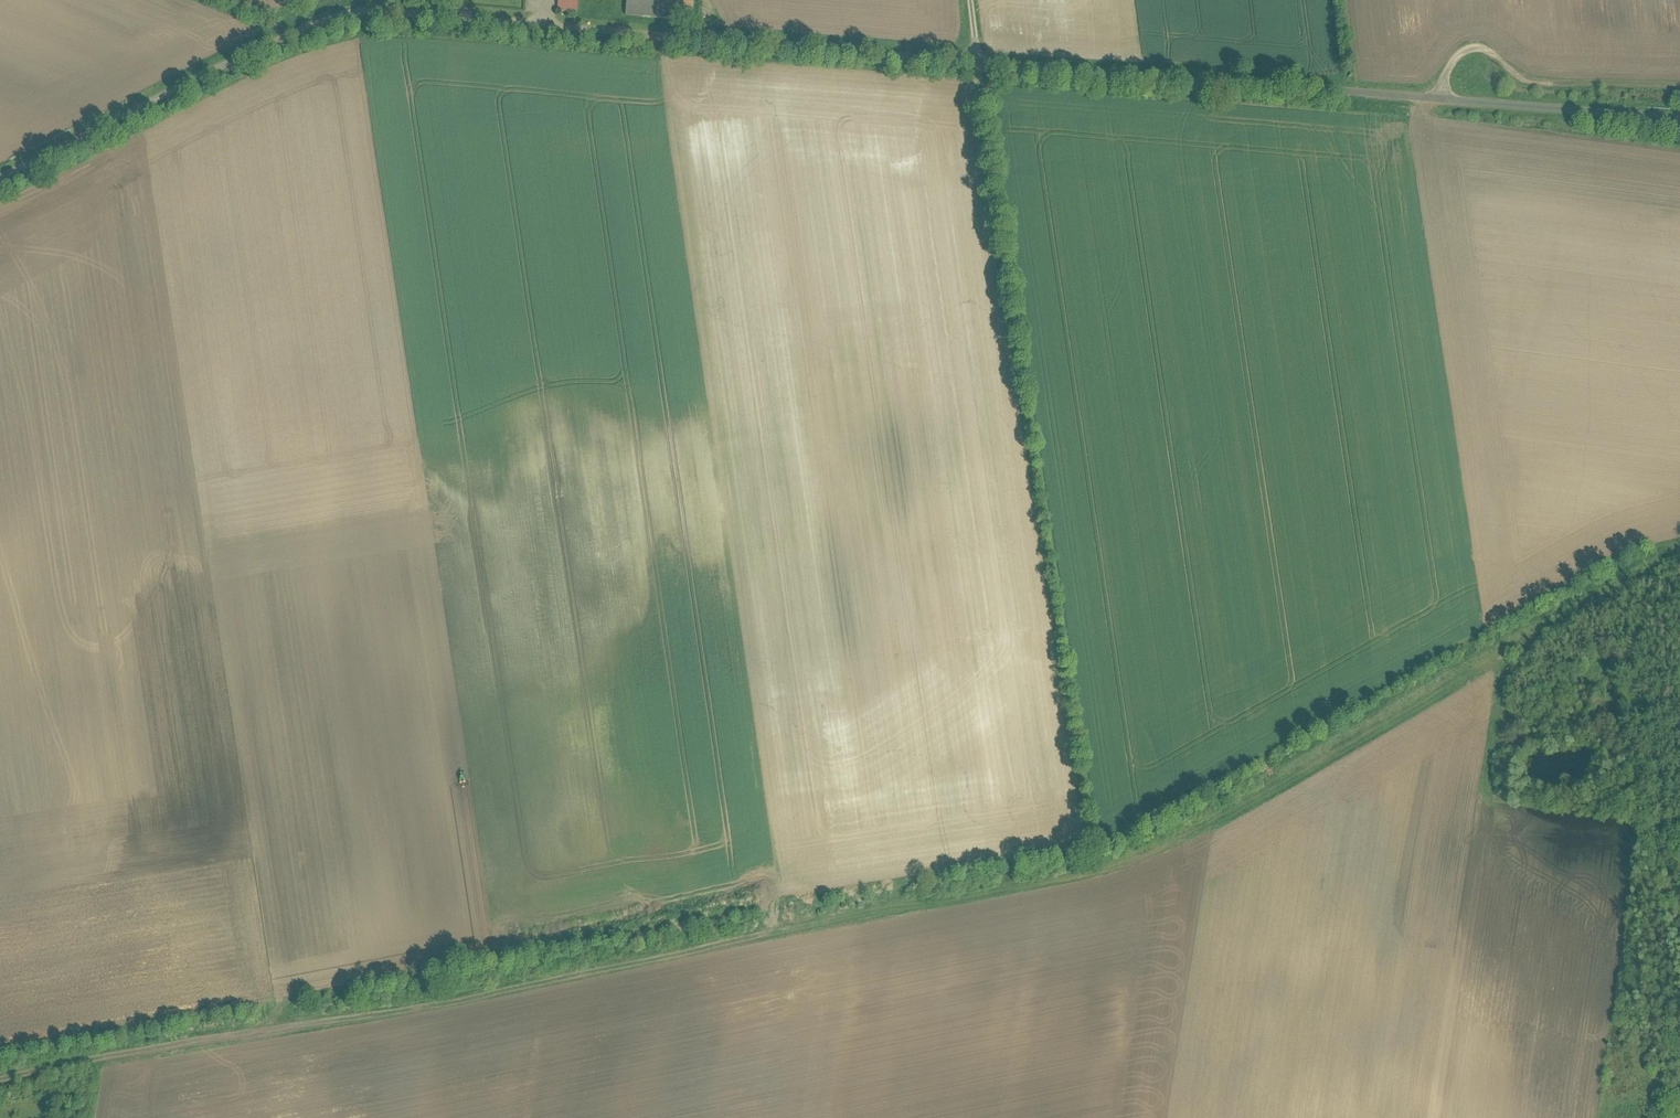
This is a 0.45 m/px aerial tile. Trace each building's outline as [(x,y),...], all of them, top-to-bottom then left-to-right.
[(578,2),(558,0),(557,14),(578,15),(578,2)] [(672,0),(627,0),(625,18),(680,22),(681,1),(672,0)] [(260,1004),(263,1015),(270,1013),(267,1002),(260,1004)] [(140,1028),(132,1031),(136,1042),(144,1039),(140,1028)]
